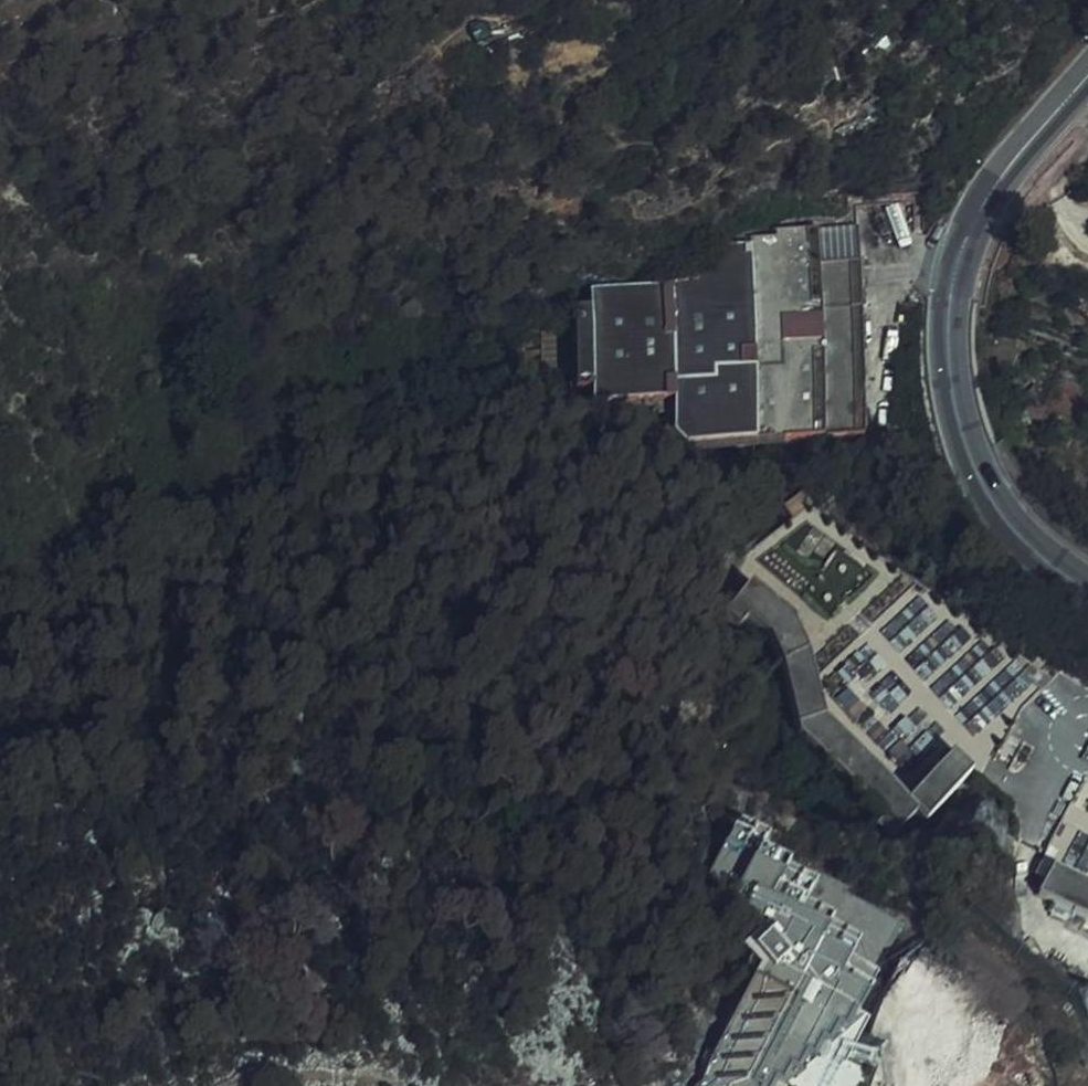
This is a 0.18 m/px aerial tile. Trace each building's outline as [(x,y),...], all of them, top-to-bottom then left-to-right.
[(596,402),(676,400),(678,442),(867,437),(861,227),(777,230),(778,238),(752,239),(752,246),(709,248),(709,257),(685,262),(685,266),(672,266),(672,288),(591,290),(592,308),(576,308),(578,387),(595,386),(596,402)] [(1069,360),(1063,371),(1083,381),(1087,371),(1069,360)] [(813,507),(806,499),(795,509),(802,517),(813,507)] [(957,750),(913,795),(829,713),(814,651),(800,618),(758,582),(733,610),(749,623),(756,615),(765,605),(788,625),(779,635),(780,639),(791,629),(802,653),(817,715),(804,720),(806,727),(810,731),(820,721),(900,800),(891,810),(883,818),(897,832),(923,805),(922,804),(966,760),(957,750)] [(765,605),(756,615),(779,635),(788,625),(765,605)] [(780,639),(791,665),(804,720),(817,715),(802,653),(791,629),(780,639)] [(1021,671),(1039,692),(1053,679),(1040,669),(1030,661),(1021,671)] [(900,800),(820,721),(810,731),(891,810),(900,800)] [(976,769),(966,760),(922,804),(932,814),(976,769)] [(1061,848),(1087,861),(1087,791),(1061,848)] [(726,833),(757,851),(762,844),(734,818),(726,833)] [(781,1084),(783,1085),(832,1085),(834,1082),(843,1085),(850,1070),(829,1061),(833,1048),(856,1056),(866,1060),(869,1050),(878,1047),(881,1043),(883,1040),(883,1036),(882,1032),(881,1031),(849,1019),(863,996),(835,980),(843,964),(850,954),(792,921),(799,908),(806,897),(750,863),(757,851),(726,833),(720,845),(720,848),(706,874),(719,890),(715,897),(749,942),(746,945),(753,953),(748,958),(741,976),(808,1018),(769,1079),(781,1084)] [(1052,874),(1087,893),(1087,878),(1058,863),(1052,874)] [(1052,874),(1045,887),(1087,909),(1087,893),(1052,874)] [(781,1084),(769,1079),(808,1018),(741,976),(703,1085),(779,1085),(781,1084)]
